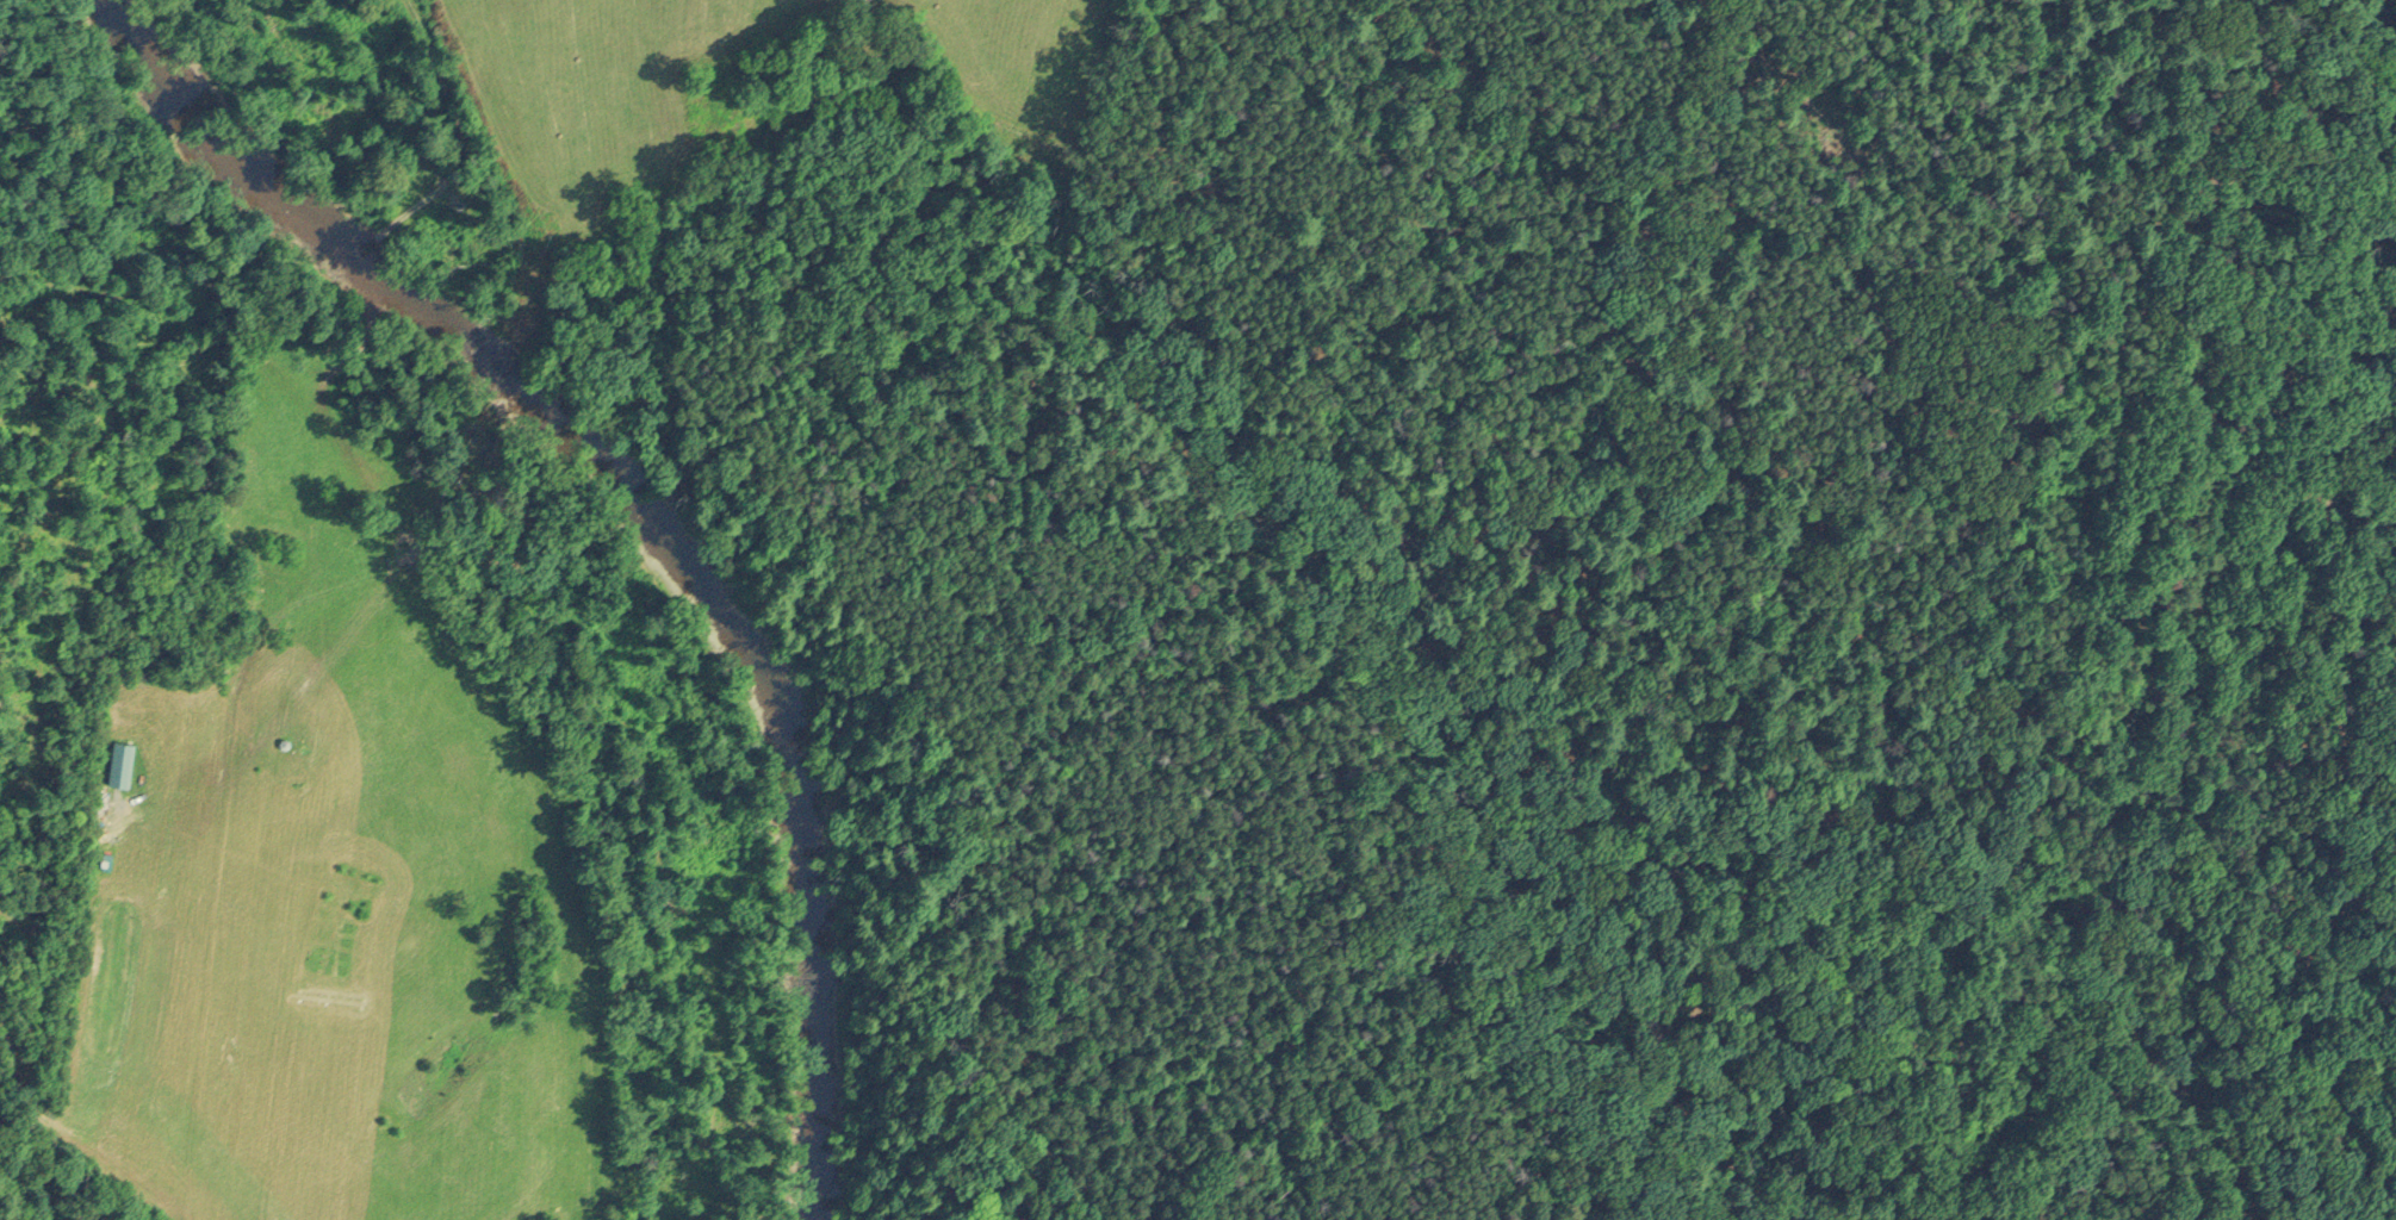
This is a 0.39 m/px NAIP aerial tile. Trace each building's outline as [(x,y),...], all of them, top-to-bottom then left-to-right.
[(125,786),(131,742),(110,740),(105,784),(125,786)]
